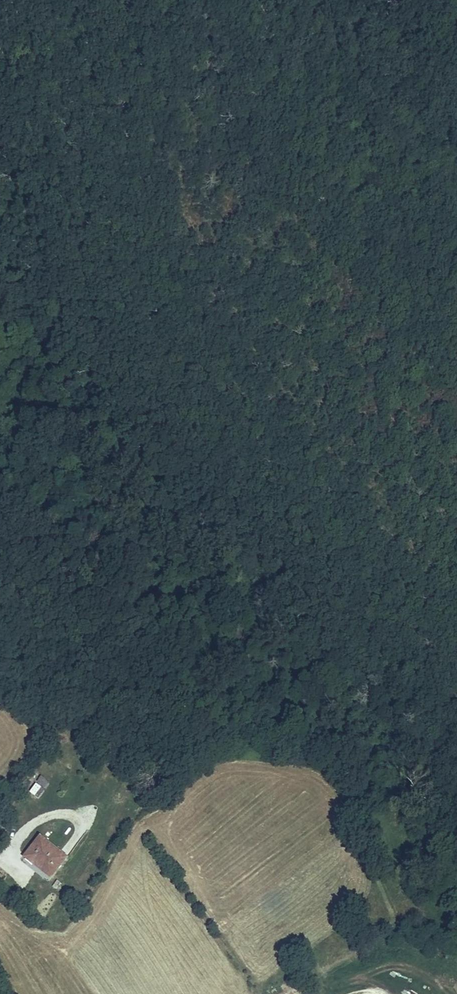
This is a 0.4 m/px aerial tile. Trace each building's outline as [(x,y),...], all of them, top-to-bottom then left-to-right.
[(37,835),(22,855),(29,862),(31,859),(35,863),(33,865),(45,875),(52,866),(55,869),(64,858),(37,835)]
